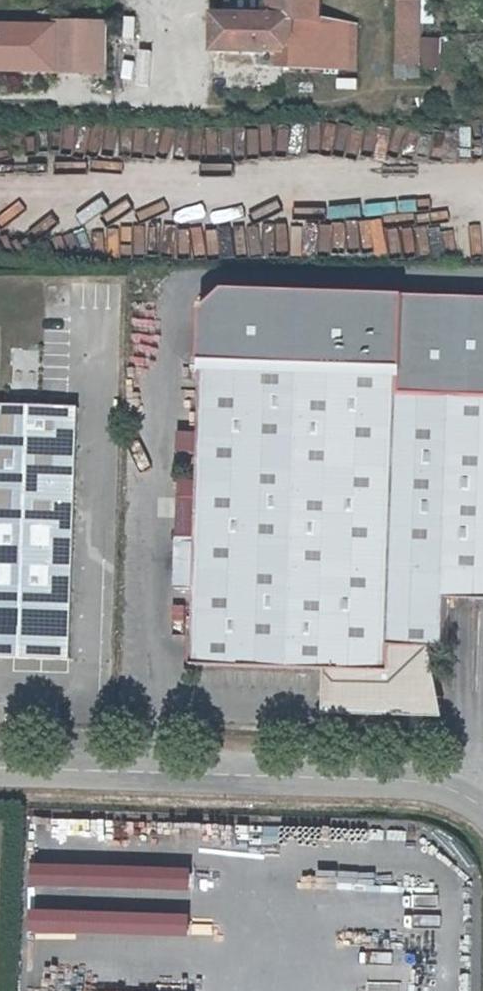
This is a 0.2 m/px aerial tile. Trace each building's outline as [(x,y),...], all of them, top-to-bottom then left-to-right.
[(318,0),(268,0),(268,16),(213,15),(212,50),(277,51),(277,65),(355,68),(358,26),(317,18),(318,0)] [(422,0),(397,0),(396,59),(421,60),(422,0)] [(61,72),(111,72),(111,22),(61,21),(61,26),(0,25),(0,68),(61,69),(61,72)] [(213,363),(401,369),(401,394),(461,397),(482,399),(482,304),(242,298),(215,318),(213,363)] [(456,504),(461,397),(401,394),(401,369),(213,363),(203,363),(191,663),(333,673),(335,716),(455,724),(429,648),(455,649),(455,599),(456,504)] [(455,599),(482,600),(482,399),(461,397),(456,504),(455,599)] [(38,658),(67,659),(73,408),(37,407),(0,406),(0,658),(38,658)] [(194,454),(195,432),(176,432),(176,454),(194,454)] [(187,936),(187,913),(27,913),(27,936),(187,936)]
